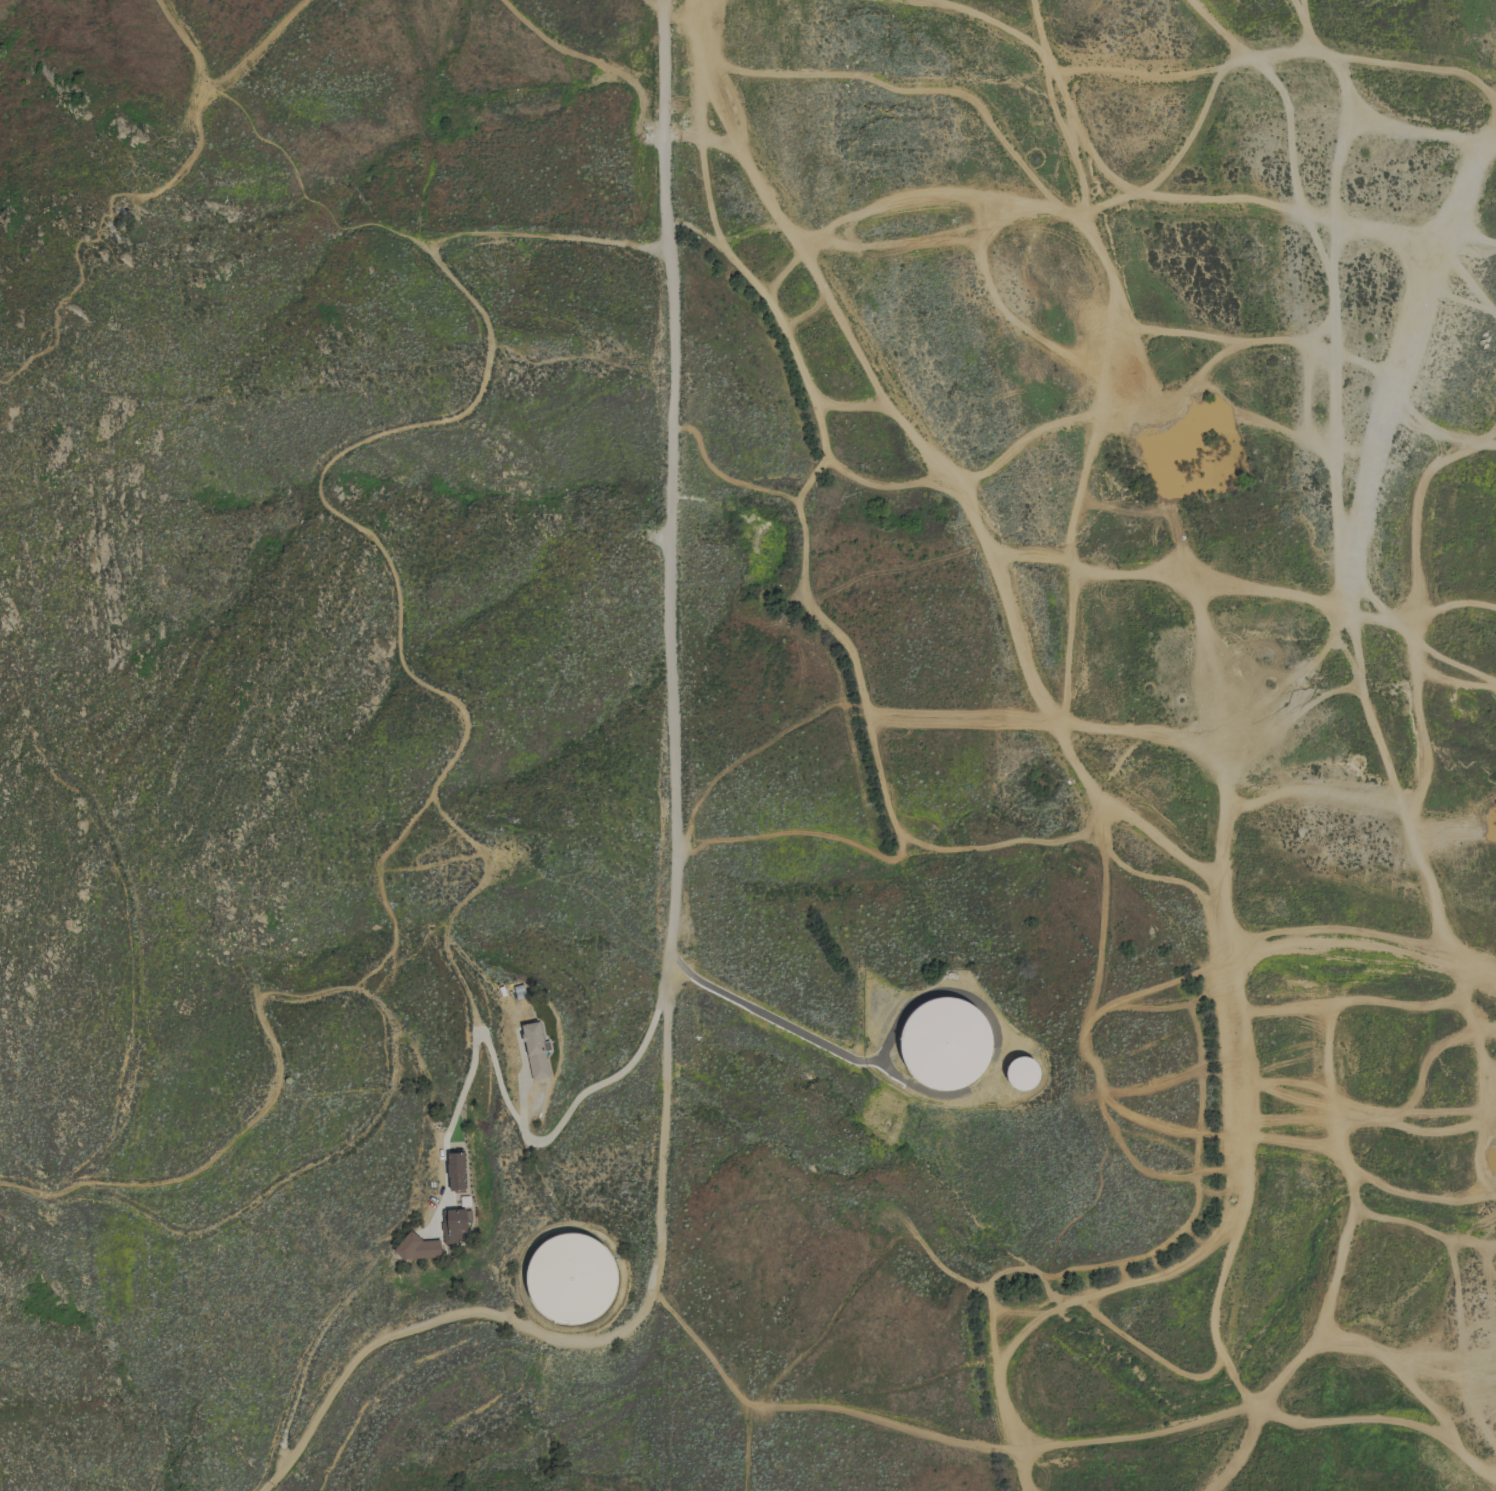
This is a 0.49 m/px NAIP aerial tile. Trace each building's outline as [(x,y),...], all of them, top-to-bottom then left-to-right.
[(989,1022),(966,1001),(943,1000),(924,1006),(906,1026),(899,1044),(910,1069),(929,1085),(954,1087),(977,1079),(993,1049),(989,1022)] [(521,1024),(529,1080),(547,1078),(539,1022),(521,1024)] [(1016,1057),(1008,1067),(1010,1079),(1016,1089),(1033,1086),(1040,1069),(1036,1058),(1016,1057)] [(464,1190),(463,1153),(446,1153),(447,1191),(464,1190)] [(419,1241),(418,1232),(399,1233),(400,1259),(440,1258),(439,1240),(419,1241)] [(582,1232),(561,1232),(539,1243),(524,1270),(536,1305),(561,1322),(593,1318),(616,1297),(618,1268),(607,1244),(582,1232)]
